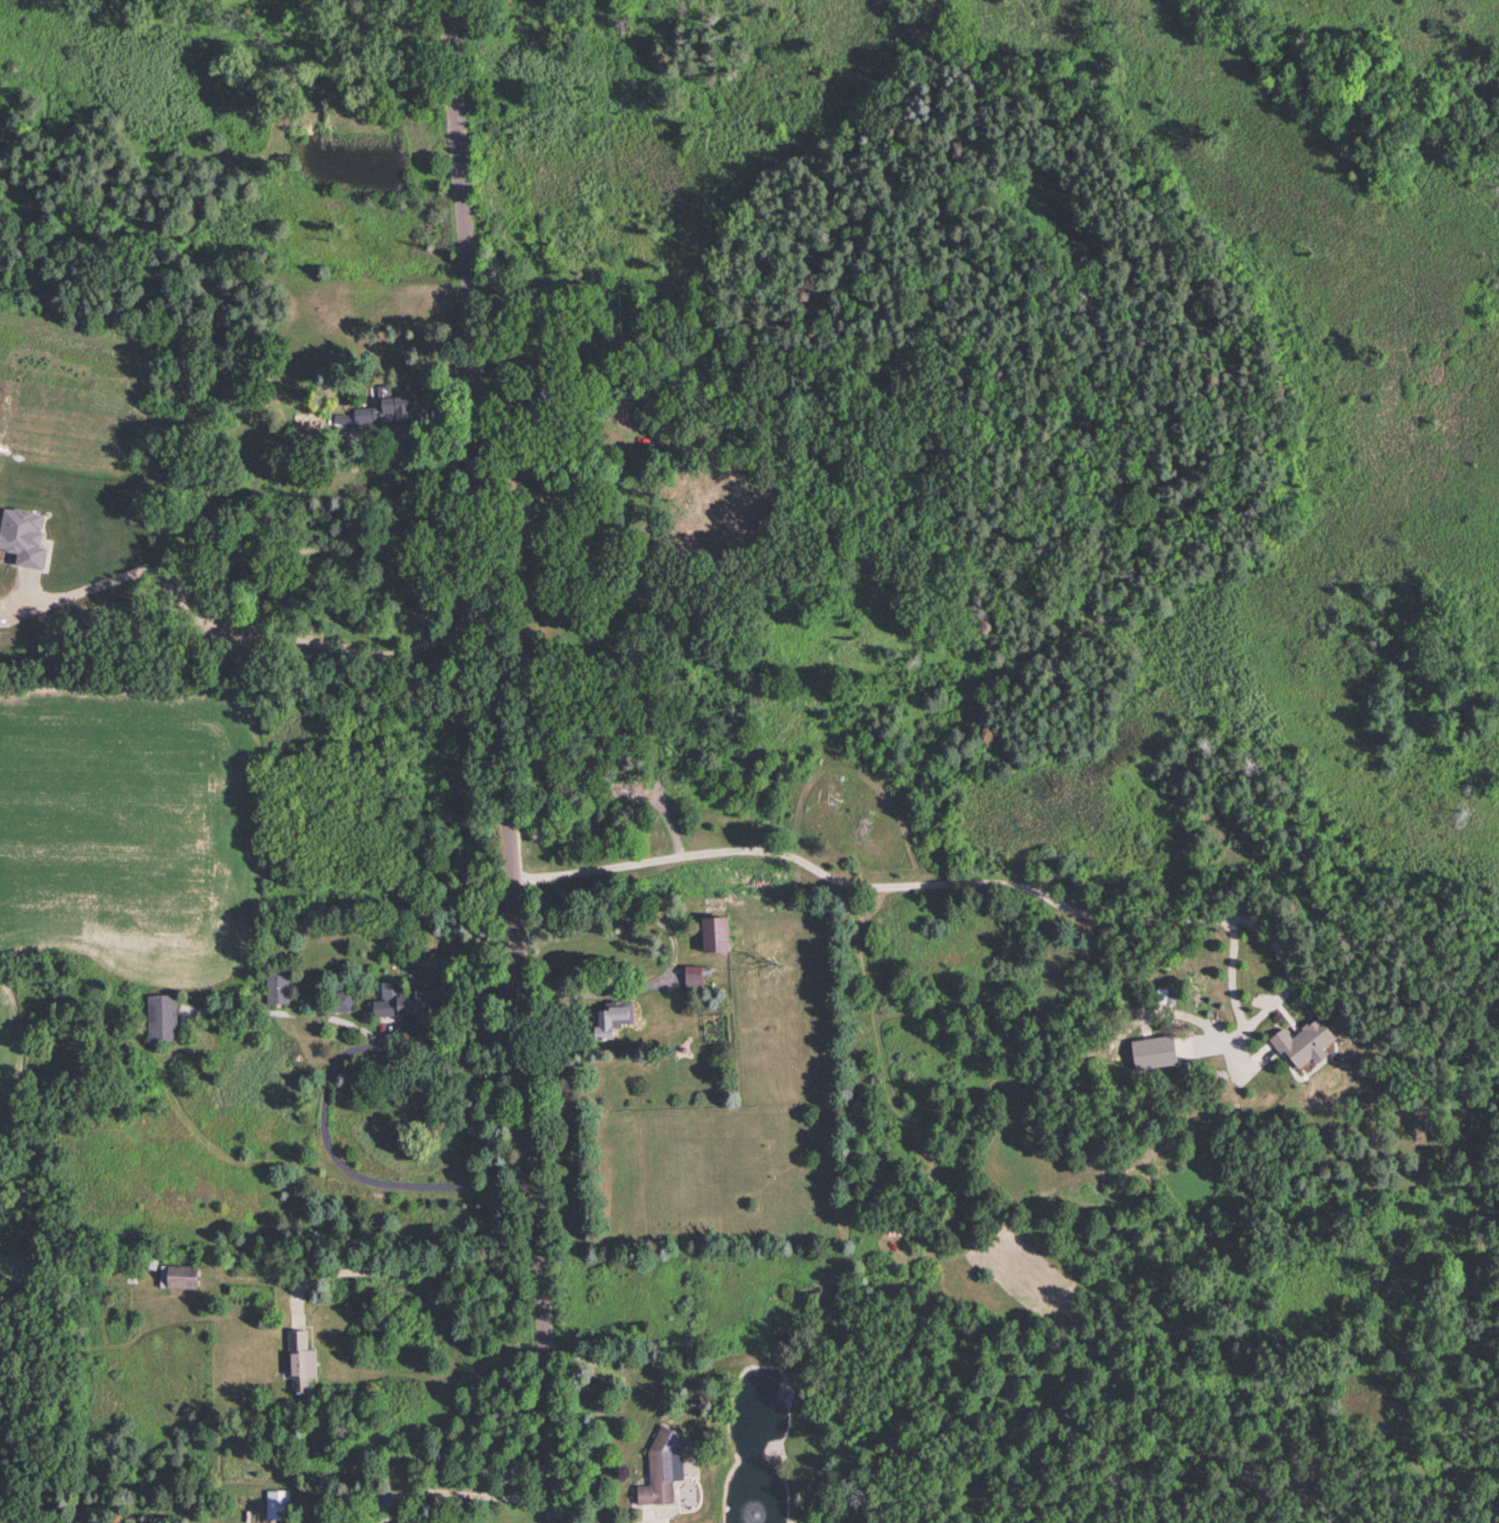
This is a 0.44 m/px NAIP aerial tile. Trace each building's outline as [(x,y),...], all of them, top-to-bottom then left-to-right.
[(353,407),(355,424),(395,421),(395,426),(416,424),(413,393),(380,396),(381,404),(353,407)] [(348,413),(334,413),(333,422),(347,423),(348,413)] [(728,915),(701,916),(702,951),(729,950),(728,915)] [(684,986),(702,986),(702,974),(709,974),(709,964),(684,964),(684,986)] [(288,1002),(288,970),(266,971),(266,1002),(288,1002)] [(374,1015),(401,1014),(401,1022),(427,1020),(427,1007),(438,1007),(437,987),(414,988),(415,993),(397,994),(397,980),(381,980),(381,999),(373,999),(374,1015)] [(333,1010),(352,1010),(352,990),(333,990),(333,1010)] [(146,994),(147,1039),(177,1039),(176,993),(146,994)] [(597,1009),(598,1024),(594,1024),(594,1037),(613,1037),(613,1023),(633,1023),(633,1000),(606,1000),(606,1009),(597,1009)] [(1335,1037),(1318,1014),(1290,1035),(1283,1026),(1268,1037),(1279,1053),(1283,1049),(1297,1067),(1335,1037)] [(1133,1068),(1176,1063),(1173,1034),(1130,1039),(1133,1068)] [(159,1286),(196,1287),(196,1265),(160,1264),(159,1286)] [(307,1328),(289,1329),(291,1391),(309,1390),(308,1376),(316,1376),(315,1348),(307,1348),(307,1328)] [(648,1452),(649,1483),(636,1484),(637,1503),(673,1501),(672,1479),(677,1478),(676,1448),(682,1432),(659,1423),(648,1452)] [(266,1518),(289,1518),(289,1489),(266,1489),(266,1518)]
